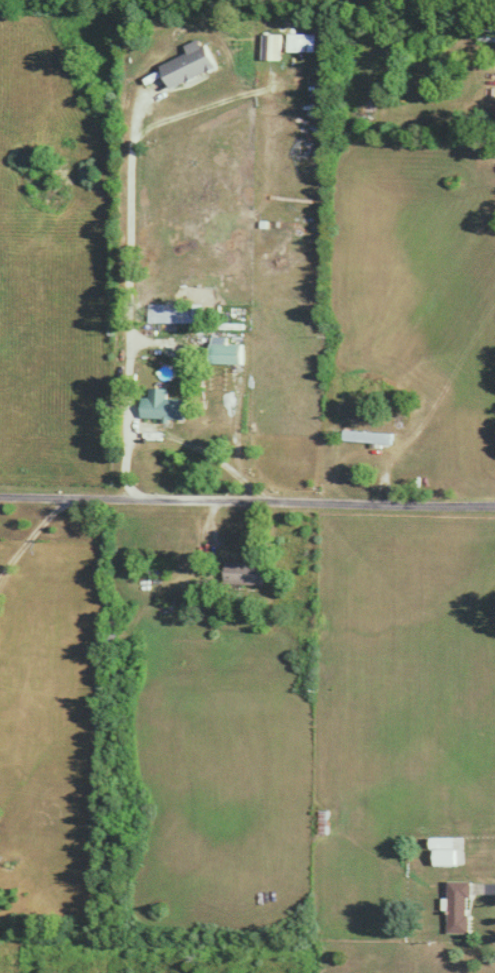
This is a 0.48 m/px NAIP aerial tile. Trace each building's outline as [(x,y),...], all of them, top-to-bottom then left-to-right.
[(494,40),(494,24),(478,25),(479,41),(494,40)] [(189,52),(162,65),(172,87),(217,67),(203,37),(186,45),(189,52)] [(147,322),(187,322),(187,304),(147,304),(147,322)] [(244,344),(211,344),(211,364),(244,364),(244,344)] [(143,397),(142,418),(185,419),(186,399),(167,398),(167,388),(150,388),(149,397),(143,397)] [(397,434),(347,430),(346,441),(396,445),(397,434)] [(227,584),(266,584),(266,562),(227,562),(227,584)] [(319,833),(327,833),(328,811),(320,811),(319,833)] [(458,848),(435,848),(435,865),(458,865),(458,848)] [(470,933),(471,881),(449,881),(448,933),(470,933)]
